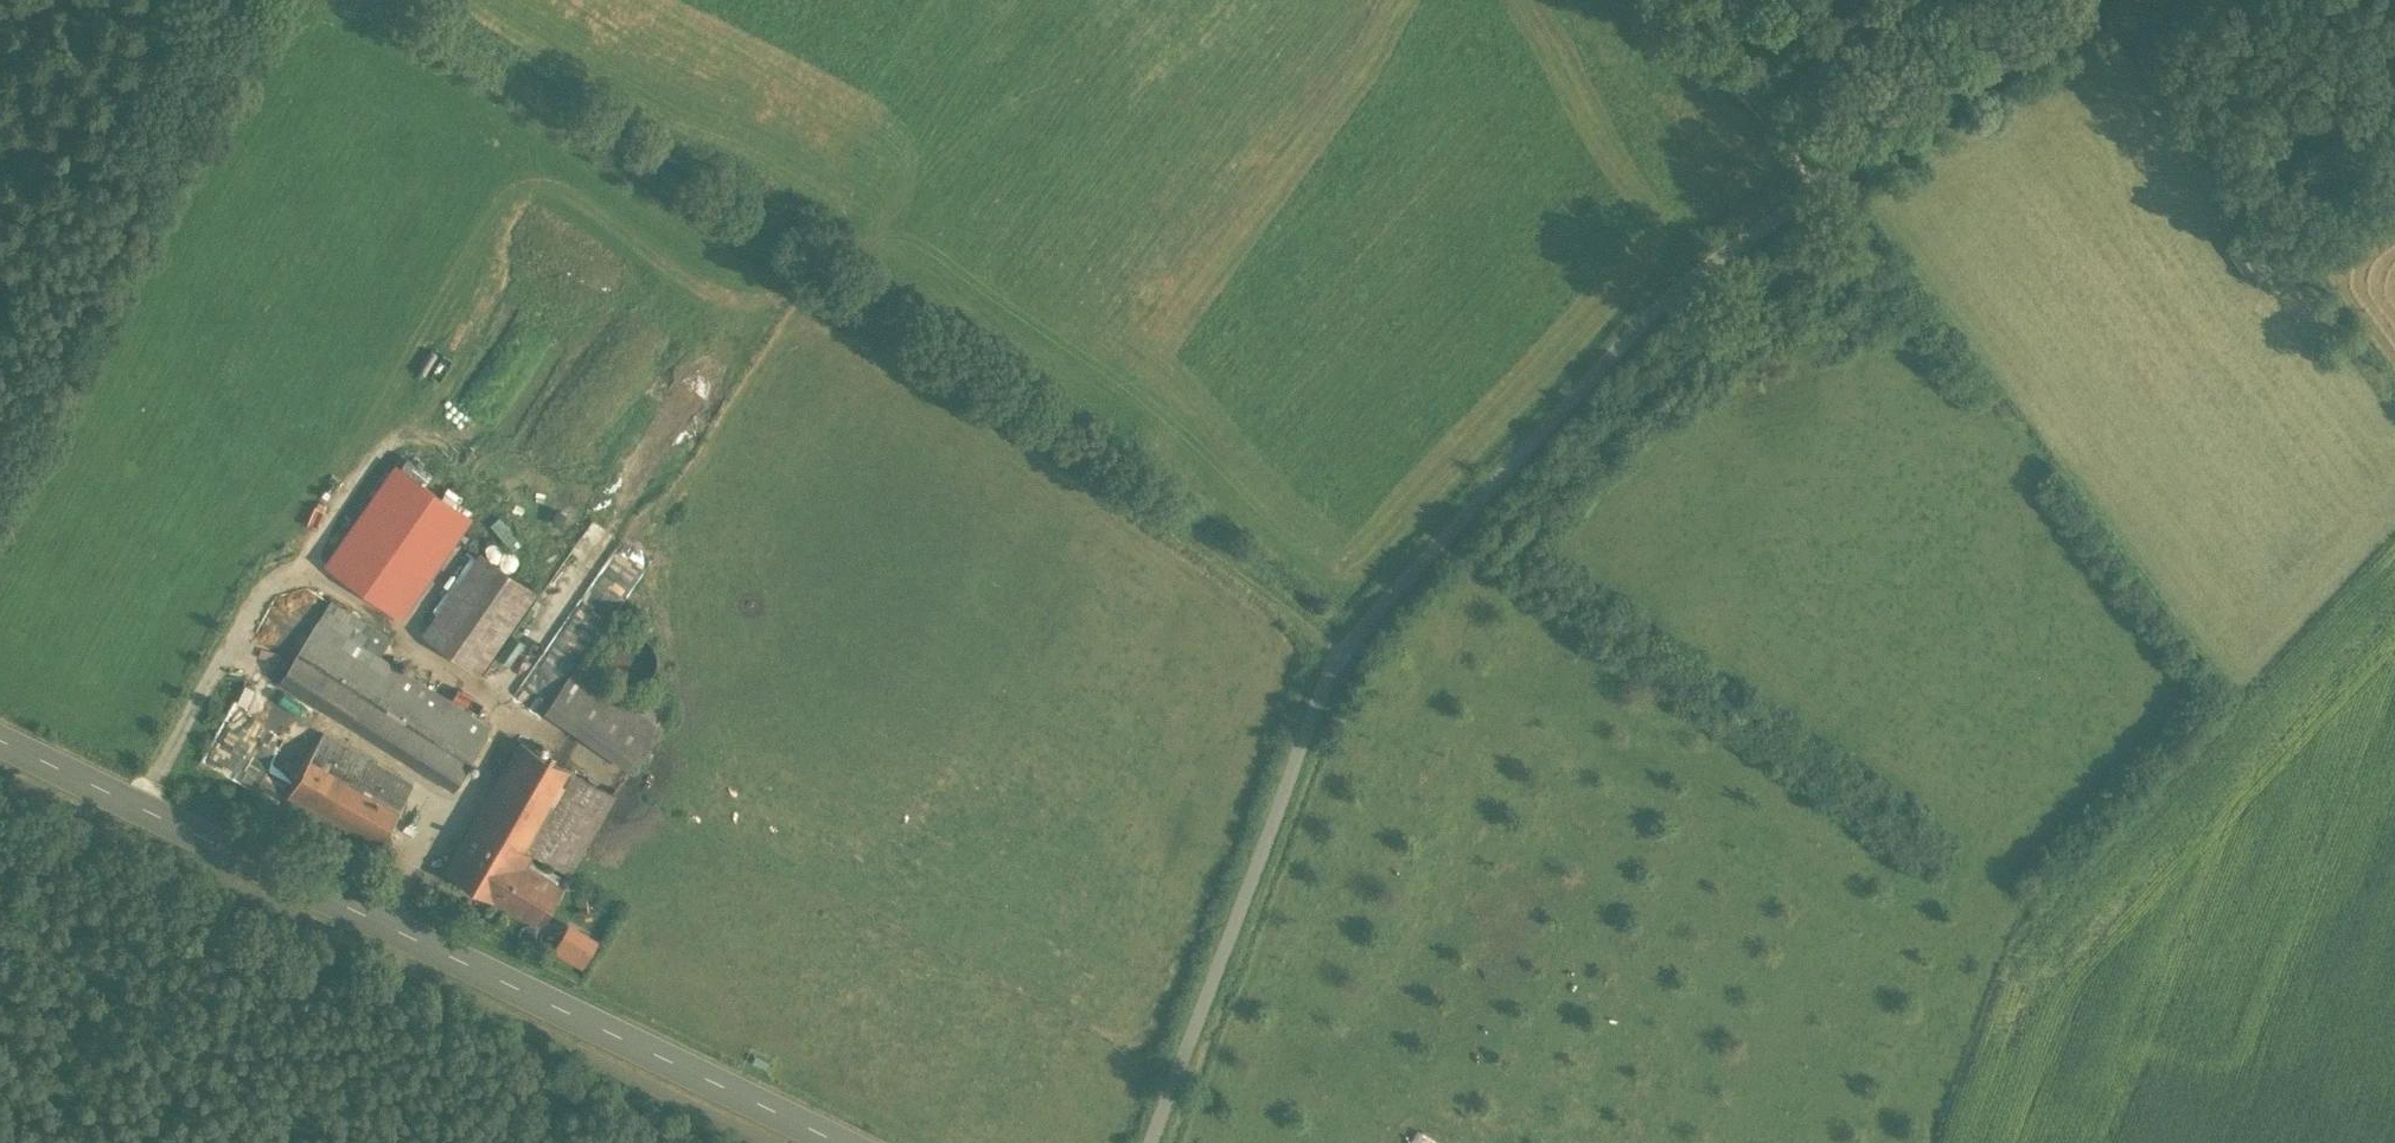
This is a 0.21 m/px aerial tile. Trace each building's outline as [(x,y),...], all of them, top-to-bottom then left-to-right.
[(481,553),(425,632),(479,670),(535,591),(481,553)] [(489,726),(320,619),(313,630),(481,737),(489,726)] [(481,737),(313,630),(282,679),(281,678),(281,679),(454,789),(485,740),(481,737)] [(655,668),(657,658),(654,648),(649,639),(640,634),(630,632),(620,634),(611,640),(606,649),(604,659),(606,669),(612,677),(621,683),(631,685),(641,682),(649,676),(655,668)] [(666,720),(580,661),(573,670),(660,730),(666,720)] [(660,730),(573,670),(546,709),(632,769),(660,730)] [(413,784),(323,732),(289,793),(378,844),(413,784)] [(576,773),(522,740),(476,817),(530,849),(575,773),(576,773)] [(576,773),(575,773),(530,849),(569,871),(614,795),(576,773)] [(530,849),(476,817),(447,867),(501,898),(502,897),(535,916),(535,917),(536,918),(556,884),(522,863),(530,849)] [(562,919),(551,952),(586,963),(597,931),(562,919)]
